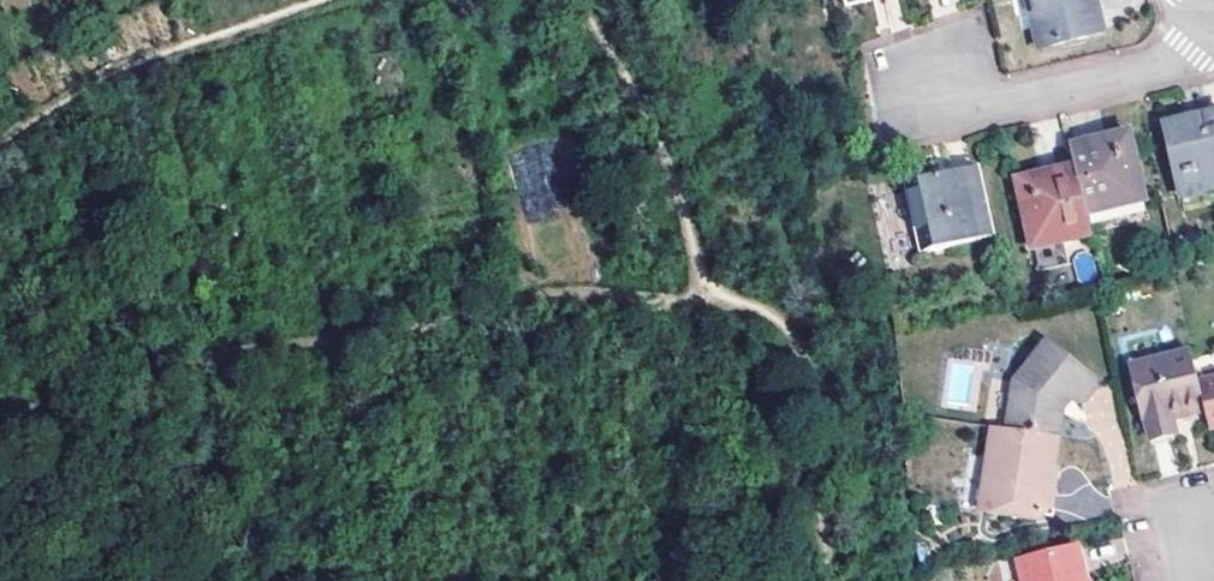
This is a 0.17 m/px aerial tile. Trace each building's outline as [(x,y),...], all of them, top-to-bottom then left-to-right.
[(1090,0),(1027,0),(1040,50),(1104,34),(1099,12),(1094,13),(1090,0)] [(1094,13),(1099,12),(1096,0),(1090,0),(1094,13)] [(1189,118),(1189,122),(1195,120),(1213,116),(1213,113),(1189,118)] [(1195,120),(1189,122),(1189,118),(1163,123),(1182,209),(1213,202),(1213,116),(1195,120)] [(1128,134),(1103,138),(1106,148),(1099,150),(1073,155),(1076,167),(1077,176),(1086,213),(1143,201),(1128,134)] [(1103,138),(1071,144),(1073,155),(1099,150),(1106,148),(1103,138)] [(991,238),(976,166),(942,174),(905,183),(921,253),(991,238)] [(1076,167),(1038,175),(1041,184),(1048,182),(1077,176),(1076,167)] [(1086,213),(1077,176),(1048,182),(1041,184),(1038,175),(1016,181),(1030,250),(1091,236),(1086,213)] [(1186,420),(1207,415),(1194,359),(1192,351),(1158,360),(1153,340),(1122,347),(1142,424),(1147,423),(1151,440),(1177,435),(1173,417),(1184,414),(1186,420)] [(1012,381),(1004,430),(1053,438),(1057,411),(1062,406),(1067,401),(1069,404),(1081,403),(1093,389),(1091,380),(1047,343),(1012,381)] [(1194,359),(1207,415),(1210,427),(1213,426),(1213,354),(1194,359)] [(1047,483),(1049,467),(1053,438),(1004,430),(989,428),(983,483),(992,484),(990,513),(1034,517),(1038,516),(1042,514),(1046,513),(1052,513),(1056,484),(1047,483)] [(1058,468),(1049,467),(1047,483),(1056,484),(1058,468)] [(979,512),(990,513),(992,484),(983,483),(979,512)] [(1077,551),(1017,566),(1021,580),(1085,580),(1077,551)]
